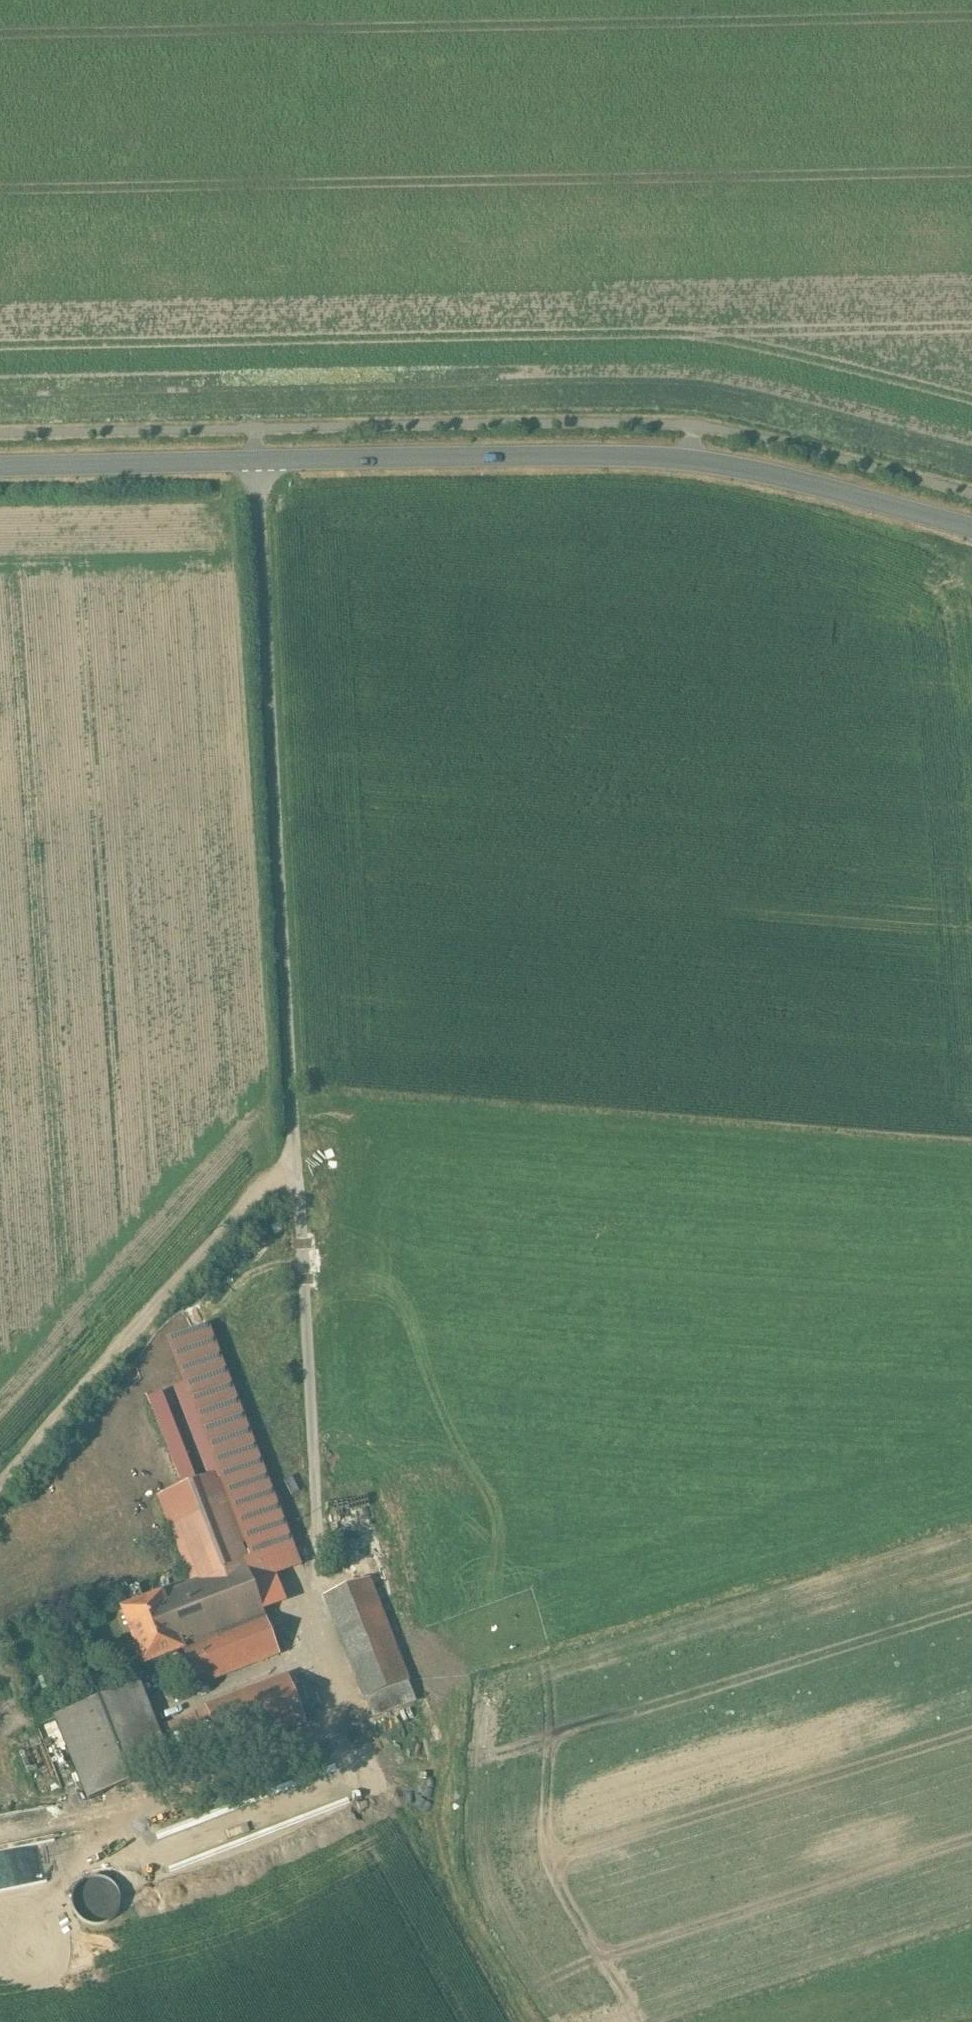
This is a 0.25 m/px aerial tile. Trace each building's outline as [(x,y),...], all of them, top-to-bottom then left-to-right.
[(161,1502),(193,1585),(245,1565),(253,1586),(302,1567),(210,1329),(169,1345),(220,1479),(161,1502)] [(193,1585),(163,1596),(185,1652),(198,1687),(280,1656),(253,1586),(245,1565),(193,1585)] [(368,1581),(326,1598),(367,1700),(409,1683),(368,1581)] [(163,1596),(123,1612),(145,1667),(185,1652),(163,1596)] [(289,1678),(208,1709),(225,1754),(306,1723),(289,1678)] [(140,1686),(57,1719),(89,1801),(172,1768),(140,1686)] [(86,1880),(85,1917),(117,1918),(118,1881),(86,1880)]
